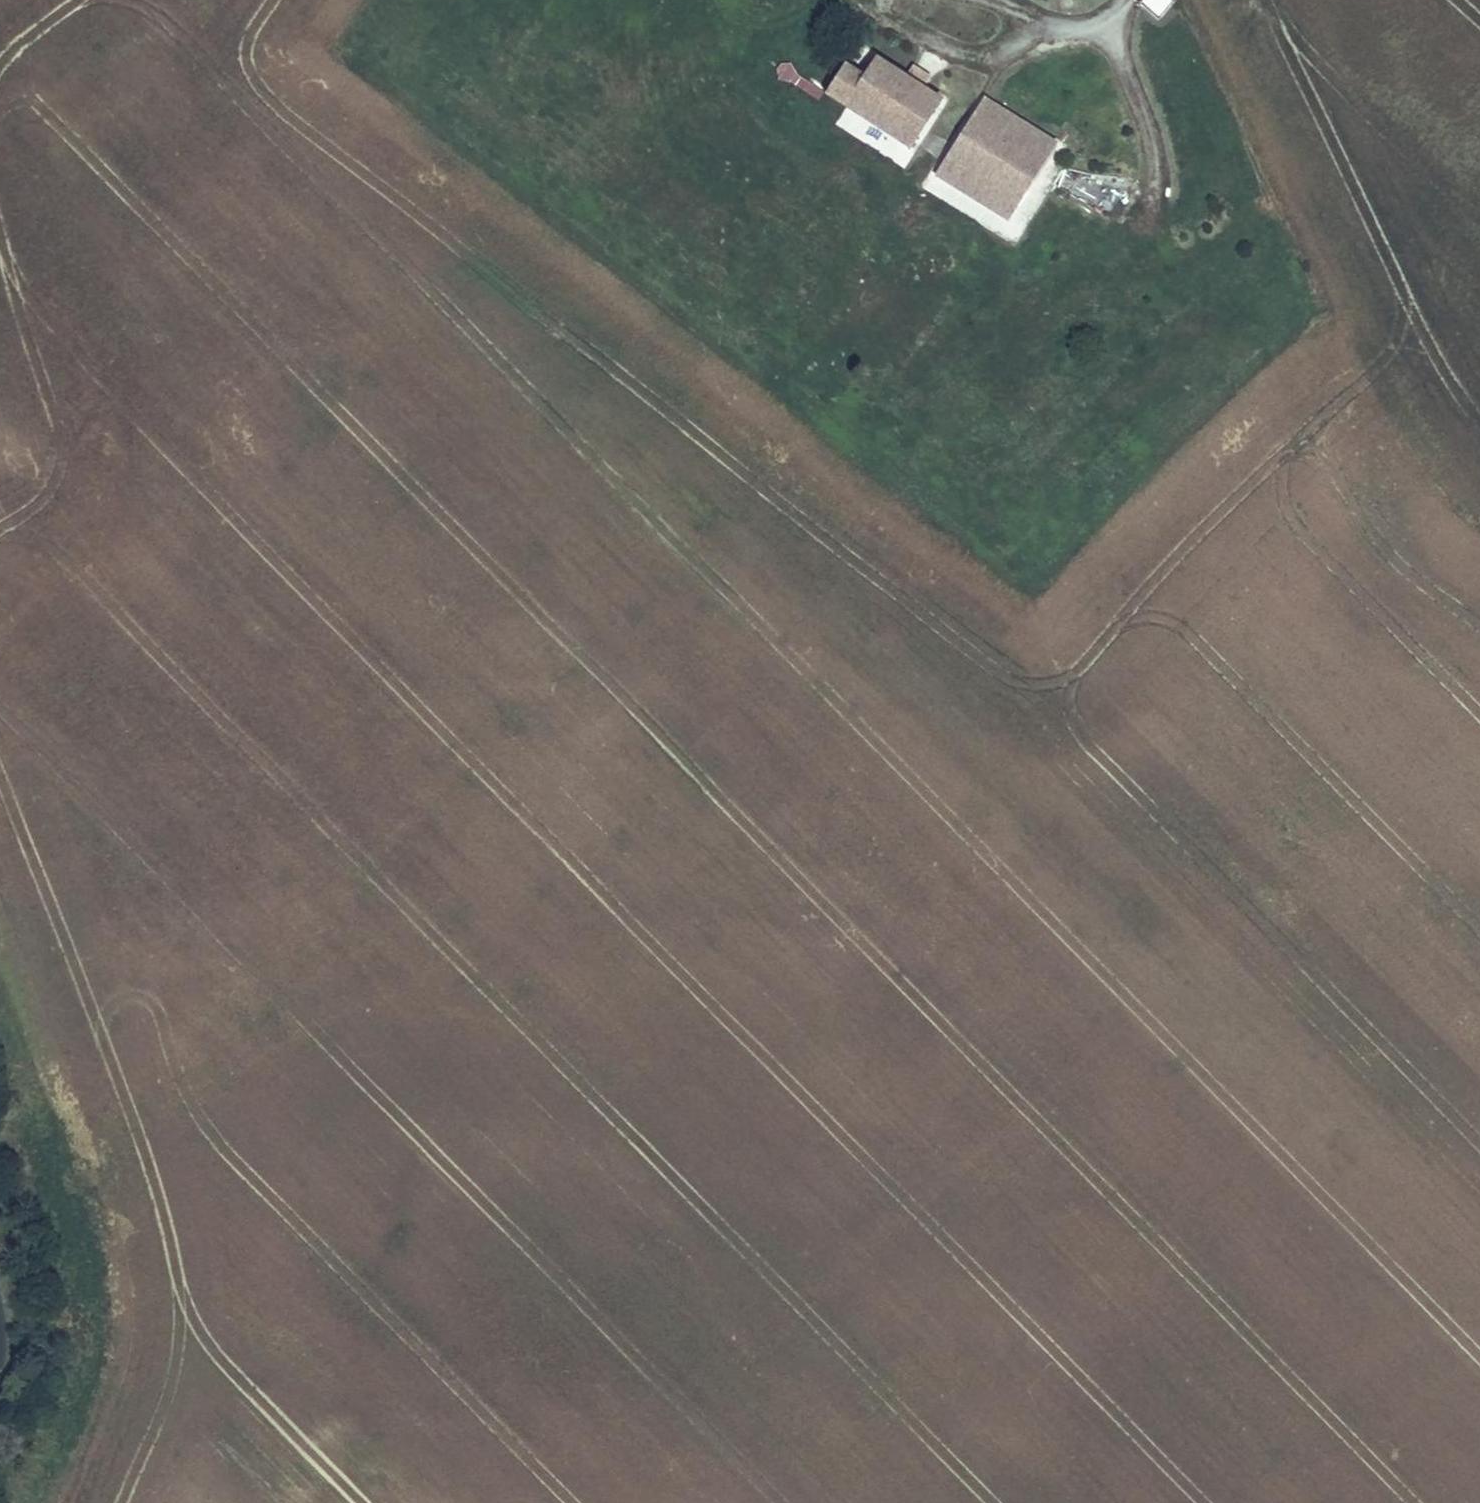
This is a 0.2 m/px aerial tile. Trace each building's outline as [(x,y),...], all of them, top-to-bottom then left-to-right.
[(825,99),(911,154),(943,104),(923,91),(905,79),(875,60),(863,78),(845,66),(825,99)] [(905,79),(923,91),(931,78),(913,66),(905,79)] [(936,175),(1012,222),(1059,144),(983,100),(936,175)]
